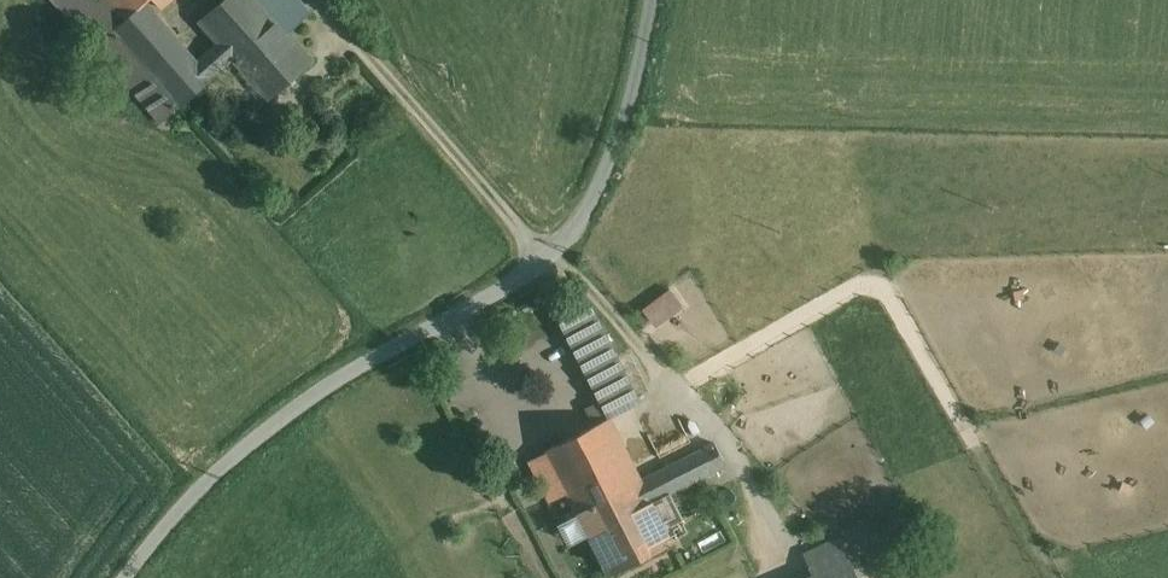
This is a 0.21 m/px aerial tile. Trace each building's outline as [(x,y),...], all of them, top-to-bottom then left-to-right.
[(142,6),(147,1),(156,11),(168,0),(46,0),(99,59),(158,126),(209,80),(194,63),(142,6)] [(254,0),(222,0),(196,23),(215,44),(230,61),(239,70),(282,31),(254,0)] [(295,0),(254,0),(282,31),(285,34),(300,20),(290,9),(298,2),(295,0)] [(282,31),(239,70),(266,100),(309,61),(285,34),(282,31)] [(215,44),(194,63),(209,80),(230,61),(215,44)] [(658,326),(690,306),(676,286),(645,306),(658,326)] [(614,355),(591,307),(590,307),(590,306),(560,321),(585,370),(614,355)] [(639,403),(614,355),(585,370),(601,401),(610,418),(639,403)] [(601,401),(587,408),(596,425),(610,418),(601,401)] [(596,425),(545,451),(546,453),(560,481),(625,448),(610,418),(596,425)] [(714,444),(642,480),(653,502),(725,466),(714,444)] [(625,448),(560,481),(567,494),(609,576),(674,543),(653,502),(642,480),(625,448)] [(560,481),(546,453),(530,461),(551,502),(567,494),(560,481)] [(840,539),(805,554),(815,577),(850,561),(840,539)] [(812,577),(858,577),(850,561),(815,577),(812,577)]
